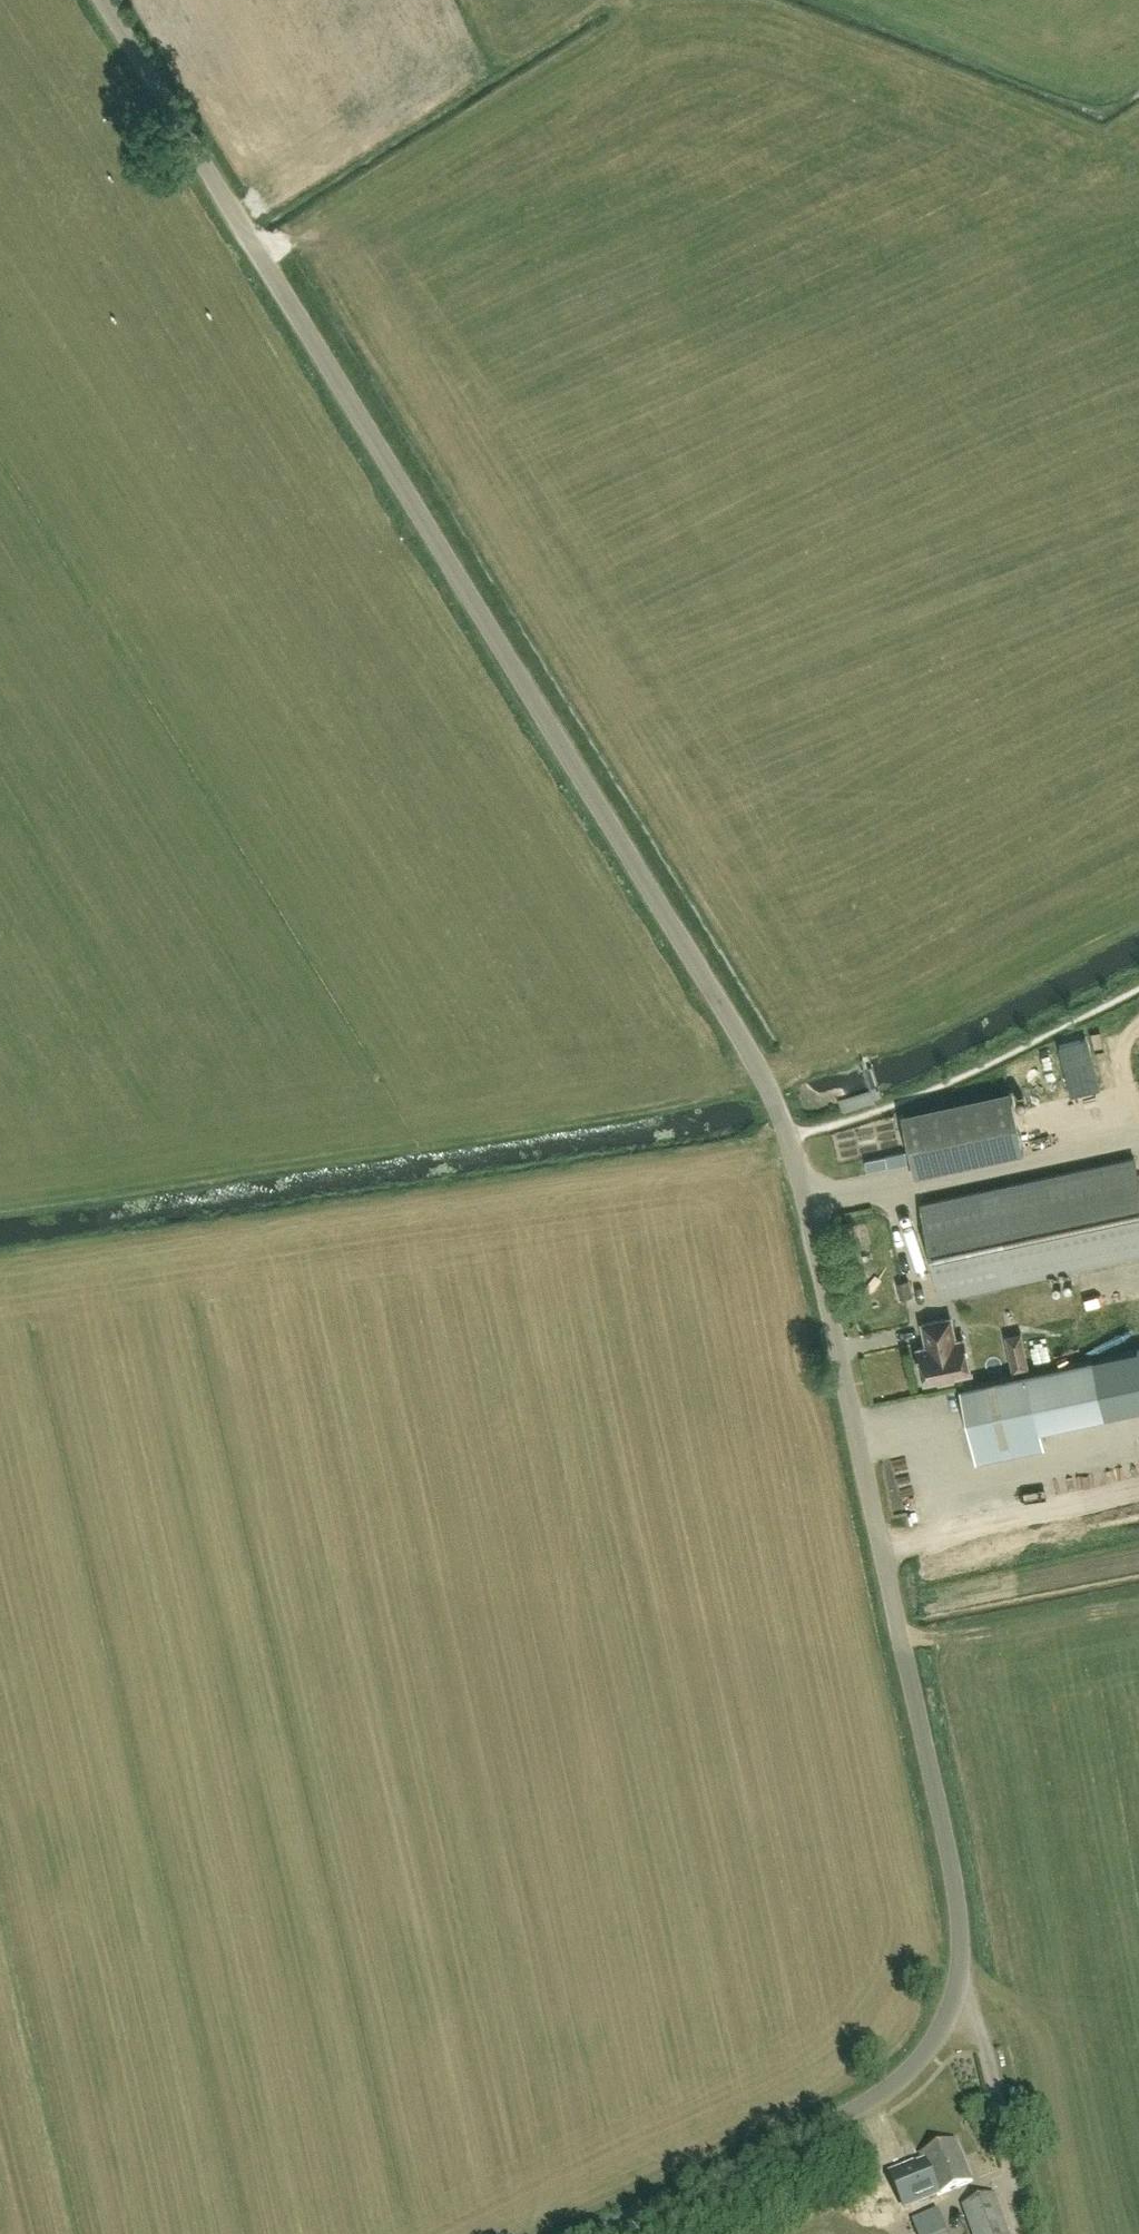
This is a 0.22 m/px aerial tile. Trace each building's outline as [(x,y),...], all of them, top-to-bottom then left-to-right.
[(589,55),(608,44),(603,35),(584,45),(589,55)] [(1098,1089),(1086,1038),(1059,1045),(1072,1095),(1098,1089)] [(1011,1090),(902,1113),(915,1175),(1024,1151),(1011,1090)] [(1067,1097),(1069,1119),(1095,1116),(1093,1094),(1067,1097)] [(1138,1253),(1138,1179),(1134,1157),(921,1203),(941,1296),(1138,1253)] [(910,1280),(897,1282),(900,1299),(913,1296),(910,1280)] [(925,1381),(971,1371),(964,1338),(955,1340),(951,1317),(923,1323),(926,1340),(929,1339),(930,1345),(918,1348),(925,1381)] [(1030,1368),(1022,1332),(1005,1335),(1013,1371),(1030,1368)] [(961,1387),(977,1462),(1044,1447),(1040,1429),(1105,1415),(1138,1408),(1138,1348),(1093,1358),(961,1387)] [(1075,1487),(1102,1480),(1100,1472),(1073,1478),(1075,1487)] [(938,2195),(974,2180),(956,2139),(921,2154),(938,2195)] [(994,2193),(964,2204),(975,2233),(1009,2233),(994,2193)] [(947,2230),(934,2195),(907,2206),(918,2233),(949,2233),(947,2230)]
